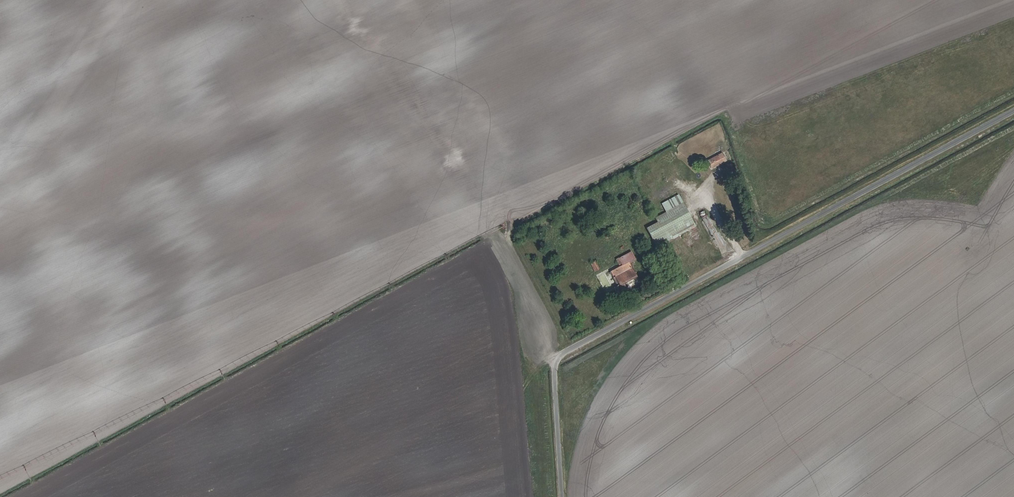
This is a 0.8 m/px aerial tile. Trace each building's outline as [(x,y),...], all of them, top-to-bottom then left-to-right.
[(729,153),(717,159),(721,167),(733,161),(729,153)] [(690,195),(672,204),(675,211),(694,202),(690,195)] [(665,217),(677,238),(705,222),(694,202),(675,211),(665,217)] [(656,230),(665,245),(674,241),(665,225),(656,230)] [(628,267),(641,261),(646,259),(642,251),(624,259),(628,267)] [(645,267),(641,261),(628,267),(632,273),(645,267)] [(638,292),(635,283),(648,275),(645,267),(632,273),(628,267),(619,273),(626,287),(622,289),(628,297),(638,292)]
